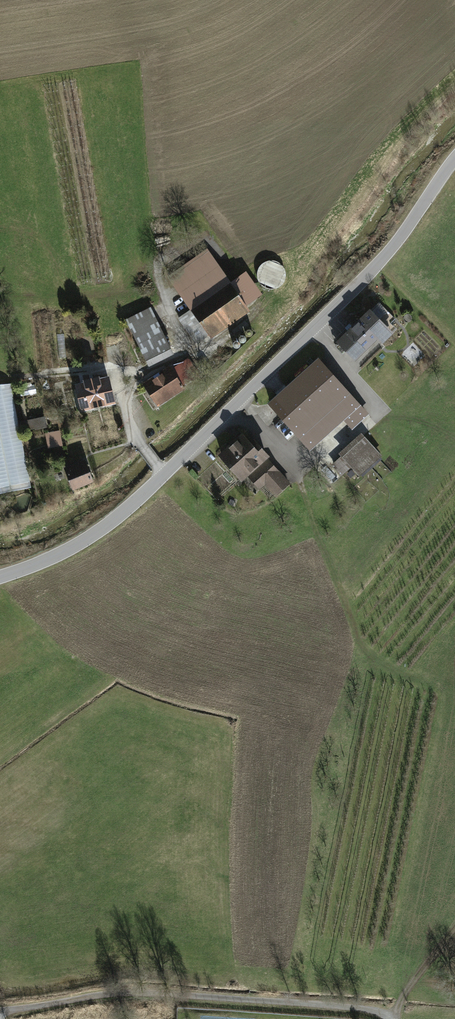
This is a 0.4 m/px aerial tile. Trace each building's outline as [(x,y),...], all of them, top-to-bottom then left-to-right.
[(166,276),(189,309),(207,334),(210,338),(250,310),(246,304),(229,280),(206,248),(166,276)] [(284,282),(285,277),(285,272),(284,267),(281,263),(276,261),(271,260),(267,260),(262,263),(259,266),(257,270),(256,275),(257,279),(260,283),(263,286),(267,288),(272,289),(276,288),(280,285),(284,282)] [(244,270),(229,280),(246,304),(260,294),(244,270)] [(150,306),(125,318),(147,365),(173,353),(150,306)] [(207,334),(189,309),(176,317),(194,343),(207,334)] [(369,309),(337,341),(355,359),(379,335),(385,341),(393,332),(369,309)] [(317,356),(267,402),(310,449),(344,418),(352,428),(369,412),(317,356)] [(169,364),(141,383),(157,406),(184,388),(169,364)] [(110,374),(76,382),(82,409),(94,406),(94,405),(104,403),(104,404),(116,401),(110,374)] [(28,480),(10,384),(0,385),(0,485),(28,480)] [(45,415),(19,421),(21,431),(47,426),(45,415)] [(60,429),(45,432),(48,447),(63,444),(60,429)] [(242,432),(217,454),(241,480),(269,454),(253,437),(249,440),(242,432)] [(361,432),(338,452),(341,455),(351,467),(359,476),(382,455),(361,432)] [(351,467),(341,455),(331,464),(341,476),(351,467)] [(86,457),(64,466),(72,489),(94,480),(86,457)] [(267,458),(247,476),(259,489),(264,484),(275,496),(290,482),(267,458)]
